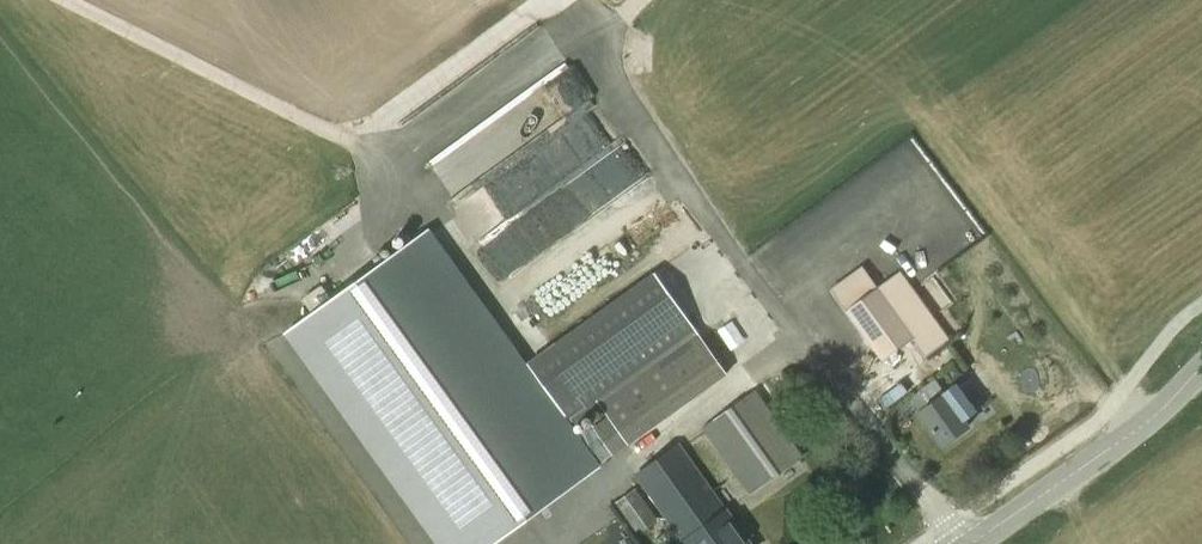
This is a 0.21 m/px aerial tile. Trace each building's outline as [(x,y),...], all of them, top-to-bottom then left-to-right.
[(486,66),(512,102),(566,62),(540,27),(486,66)] [(474,235),(636,135),(612,97),(451,197),(474,235)] [(510,261),(535,250),(535,228),(553,228),(564,223),(565,206),(593,207),(594,197),(609,197),(598,173),(597,184),(572,195),(572,200),(566,202),(558,202),(506,225),(520,256),(508,255),(509,241),(496,247),(496,261),(497,261),(510,261)] [(427,232),(289,331),(443,543),(491,543),(596,468),(596,467),(615,453),(595,427),(593,424),(575,437),(427,232)] [(877,287),(863,266),(831,287),(848,313),(882,358),(912,337),(926,357),(950,339),(901,270),(877,287)] [(654,274),(542,354),(593,424),(595,427),(610,417),(601,404),(699,334),(684,313),(683,314),(654,274)] [(610,417),(595,427),(615,453),(727,373),(699,334),(601,404),(610,417)] [(952,367),(945,372),(950,380),(957,374),(952,367)] [(918,410),(942,445),(969,425),(965,420),(978,410),(964,389),(957,381),(943,391),(935,379),(923,388),(931,401),(918,410)] [(802,455),(756,389),(703,427),(749,493),(802,455)] [(679,442),(634,473),(682,538),(686,543),(751,543),(726,507),(679,442)] [(656,515),(637,488),(616,502),(635,530),(638,528),(641,532),(658,520),(655,516),(656,515)]
